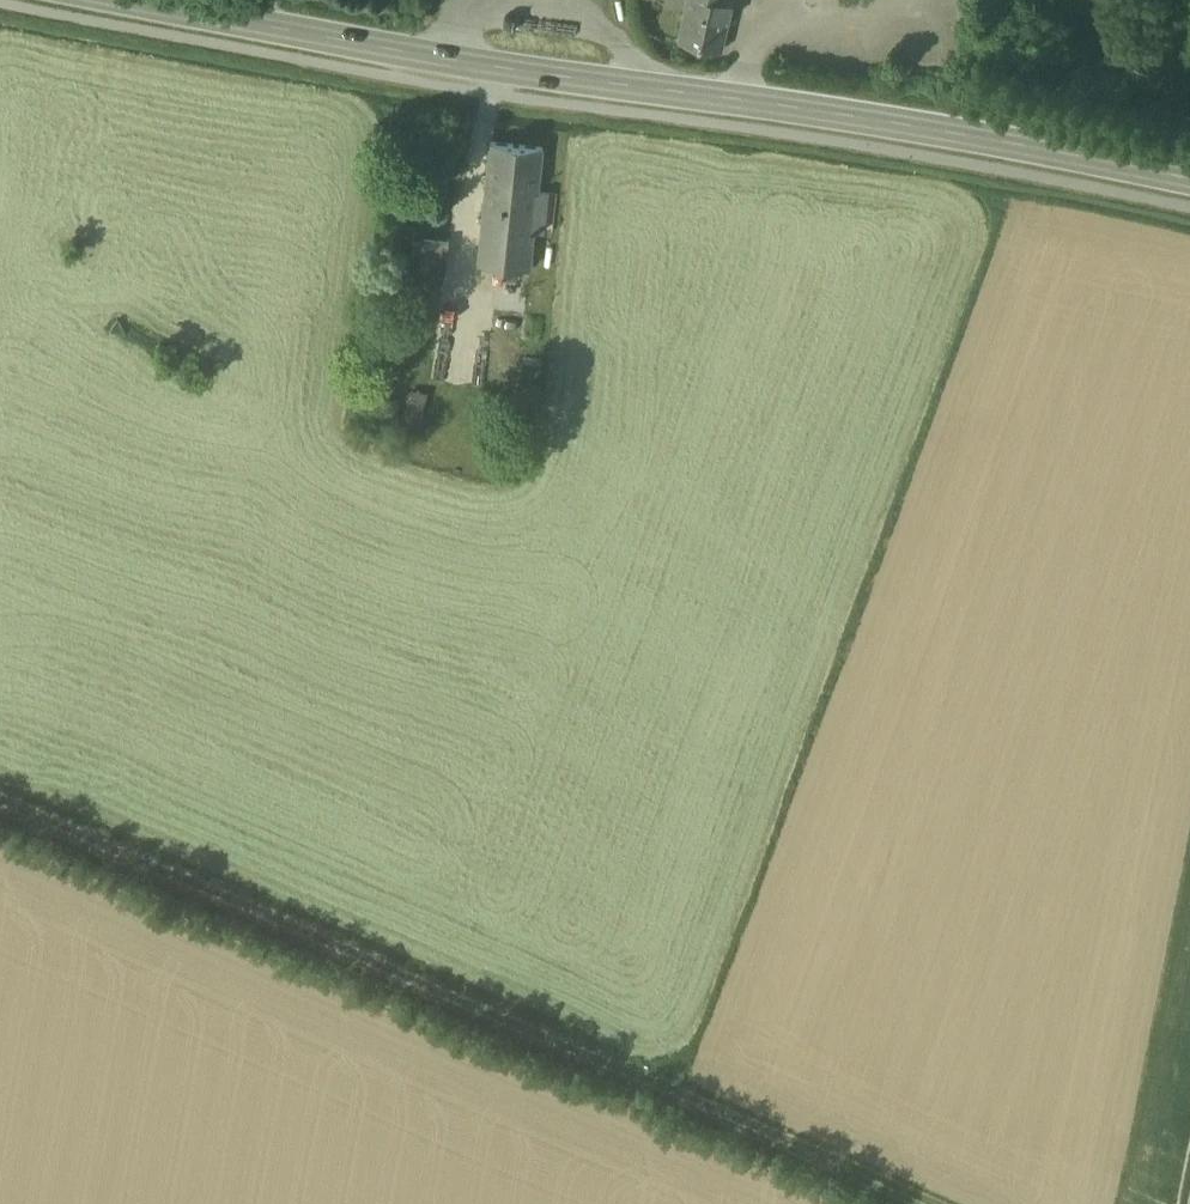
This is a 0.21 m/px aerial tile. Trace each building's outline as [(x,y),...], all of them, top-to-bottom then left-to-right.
[(726,0),(689,0),(688,4),(681,40),(723,49),(733,2),(728,1),(726,0)] [(539,147),(489,143),(479,263),(532,267),(535,229),(532,229),(539,147)] [(406,273),(448,274),(448,236),(407,235),(406,273)]
